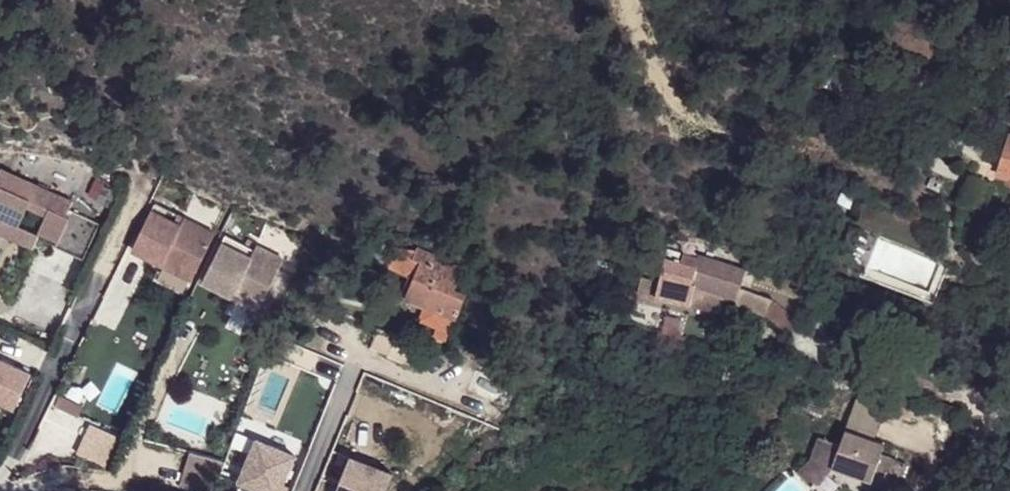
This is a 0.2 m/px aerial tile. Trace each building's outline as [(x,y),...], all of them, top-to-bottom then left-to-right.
[(882,83),(885,95),(899,92),(896,79),(882,83)] [(874,97),(885,95),(882,83),(871,85),(874,97)] [(1005,144),(995,177),(1005,182),(1005,185),(1009,187),(1009,146),(1005,144)] [(0,173),(0,224),(14,230),(24,211),(43,220),(35,237),(54,246),(51,251),(81,264),(97,228),(66,214),(70,205),(47,195),(45,191),(37,187),(33,188),(0,173)] [(149,207),(128,253),(159,268),(162,259),(193,273),(210,235),(149,207)] [(29,251),(34,240),(14,230),(0,224),(0,238),(29,251)] [(251,251),(221,237),(199,283),(230,298),(235,287),(261,300),(280,259),(253,246),(251,251)] [(407,280),(413,281),(422,263),(424,265),(427,256),(416,251),(414,254),(393,251),(385,270),(407,280)] [(461,270),(427,256),(424,265),(457,278),(461,270)] [(162,259),(159,268),(189,282),(193,273),(162,259)] [(693,294),(711,298),(717,275),(663,260),(657,285),(641,280),(637,293),(671,303),(687,308),(690,308),(693,294)] [(422,263),(413,281),(406,300),(438,314),(436,323),(450,330),(461,303),(458,295),(452,293),(457,278),(424,265),(422,263)] [(406,300),(413,281),(407,280),(400,298),(406,300)] [(235,287),(230,298),(257,310),(261,300),(235,287)] [(732,309),(761,318),(767,302),(736,293),(732,309)] [(707,313),(711,298),(693,294),(690,308),(707,313)] [(761,318),(785,337),(794,326),(767,302),(761,318)] [(684,320),(687,308),(671,303),(668,316),(684,320)] [(413,365),(419,351),(374,333),(369,348),(389,356),(391,349),(405,354),(402,361),(413,365)] [(443,369),(447,359),(431,351),(427,362),(443,369)] [(12,413),(28,377),(0,364),(0,407),(12,413)] [(882,416),(888,403),(828,377),(823,391),(882,416)] [(61,397),(56,408),(78,418),(83,407),(61,397)] [(806,465),(792,477),(805,490),(810,490),(828,474),(865,488),(870,476),(880,480),(875,490),(893,490),(900,472),(875,463),(879,452),(840,436),(836,448),(832,450),(814,443),(806,465)] [(223,463),(195,455),(185,490),(213,490),(223,463)] [(391,477),(350,459),(337,490),(338,490),(385,490),(391,477)]
